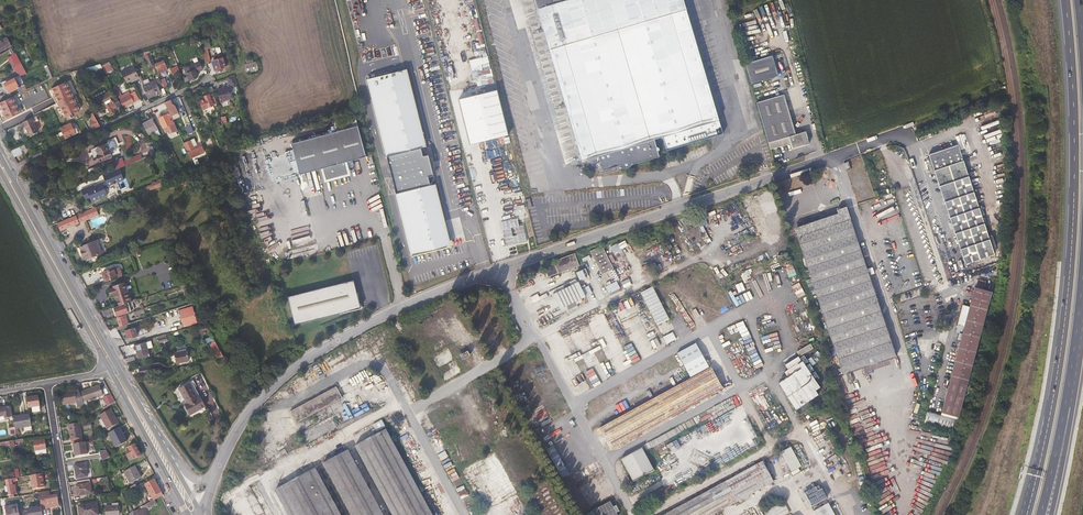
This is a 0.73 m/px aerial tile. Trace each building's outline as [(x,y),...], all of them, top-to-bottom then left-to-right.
[(687,14),(683,0),(532,0),(549,53),(555,74),(584,168),(599,163),(600,165),(601,167),(599,168),(598,169),(598,172),(599,173),(601,174),(603,174),(604,177),(620,172),(622,175),(624,177),(625,177),(629,178),(631,177),(634,175),(635,172),(662,163),(662,160),(663,158),(663,156),(663,155),(661,153),(659,151),(658,148),(658,146),(665,144),(670,157),(686,152),(714,143),(726,140),(704,69),(700,55),(687,14)] [(476,10),(470,11),(472,19),(478,17),(476,10)] [(11,47),(7,38),(0,41),(0,53),(8,49),(11,47)] [(204,50),(209,49),(207,41),(201,42),(207,64),(210,63),(207,53),(205,53),(204,50)] [(9,51),(16,64),(20,62),(16,54),(13,56),(10,50),(9,51)] [(150,67),(155,65),(151,55),(146,57),(150,67)] [(480,58),(482,71),(491,69),(488,56),(480,58)] [(225,64),(229,63),(227,59),(215,63),(218,72),(227,69),(225,64)] [(107,75),(115,70),(110,61),(102,65),(107,75)] [(248,75),(260,71),(257,61),(245,64),(248,75)] [(18,77),(26,74),(20,62),(16,64),(17,65),(13,67),(18,77)] [(159,75),(168,72),(164,62),(155,65),(159,75)] [(198,75),(205,72),(201,64),(194,67),(185,70),(190,82),(199,78),(198,75)] [(782,84),(776,64),(748,72),(754,92),(782,84)] [(173,76),(181,73),(178,67),(171,70),(173,76)] [(122,73),(127,84),(140,79),(135,68),(122,73)] [(491,69),(477,72),(479,80),(493,77),(491,69)] [(412,258),(452,248),(407,71),(367,81),(412,258)] [(6,89),(8,93),(18,89),(14,79),(4,84),(6,89)] [(161,92),(159,87),(156,81),(143,87),(149,99),(159,95),(158,94),(161,92)] [(521,89),(505,81),(502,87),(519,95),(521,89)] [(123,97),(118,89),(117,89),(117,88),(113,89),(124,110),(140,101),(136,93),(131,96),(130,93),(123,97)] [(475,140),(511,131),(501,88),(465,97),(475,140)] [(115,96),(113,97),(109,89),(98,95),(102,103),(104,102),(110,115),(115,113),(113,110),(117,109),(117,110),(121,107),(115,96)] [(232,94),(230,94),(229,89),(219,92),(222,104),(233,101),(232,94)] [(506,101),(523,108),(527,99),(509,93),(506,101)] [(81,105),(86,102),(82,95),(77,97),(81,105)] [(202,103),(205,111),(214,107),(210,97),(204,99),(205,101),(202,103)] [(34,102),(30,104),(27,98),(23,99),(28,111),(36,107),(34,102)] [(171,102),(165,104),(170,115),(172,118),(178,115),(174,106),(173,107),(171,102)] [(798,144),(787,103),(760,111),(773,157),(792,152),(794,158),(801,155),(798,144)] [(519,114),(521,108),(512,105),(509,114),(526,120),(527,117),(519,114)] [(93,128),(94,131),(100,128),(93,114),(89,116),(92,122),(90,123),(92,126),(90,126),(92,129),(93,128)] [(167,129),(170,136),(178,132),(172,118),(170,115),(163,118),(159,120),(164,130),(167,129)] [(33,124),(38,122),(36,117),(23,123),(29,137),(37,133),(33,124)] [(324,179),(338,176),(348,174),(345,162),(366,157),(356,117),(335,122),(336,131),(291,142),(298,173),(322,167),(324,179)] [(147,135),(156,130),(152,121),(143,126),(147,135)] [(77,129),(74,130),(71,124),(61,129),(63,133),(59,134),(61,137),(64,136),(66,139),(79,133),(77,129)] [(812,153),(809,141),(798,144),(801,155),(812,153)] [(995,254),(970,178),(980,175),(978,170),(968,173),(959,145),(930,155),(966,264),(995,254)] [(98,163),(110,159),(105,146),(91,152),(94,159),(96,158),(98,163)] [(202,156),(200,152),(203,150),(201,146),(187,152),(190,161),(202,156)] [(10,152),(14,158),(23,154),(19,148),(10,152)] [(915,174),(918,172),(911,155),(908,156),(915,174)] [(115,179),(121,177),(118,170),(103,177),(105,183),(94,188),(93,187),(81,192),(84,199),(91,196),(93,203),(107,197),(104,189),(106,189),(105,187),(116,183),(115,179)] [(122,182),(123,182),(121,177),(115,179),(116,183),(105,187),(106,189),(116,185),(122,182)] [(147,193),(164,186),(163,182),(146,189),(147,193)] [(897,356),(847,207),(838,210),(839,214),(795,228),(844,374),(847,373),(852,390),(857,388),(853,377),(891,364),(890,359),(897,356)] [(98,217),(95,209),(82,215),(85,222),(98,217)] [(78,225),(85,222),(82,215),(75,217),(78,225)] [(57,225),(60,232),(78,225),(75,217),(57,225)] [(506,247),(526,243),(523,224),(519,225),(518,219),(501,222),(506,247)] [(84,262),(102,255),(97,243),(80,250),(84,262)] [(614,243),(608,246),(610,249),(608,250),(624,286),(632,283),(614,243)] [(619,280),(602,246),(591,252),(602,274),(610,271),(616,281),(619,280)] [(548,277),(579,266),(577,259),(581,258),(580,255),(576,257),(575,254),(544,265),(548,277)] [(577,273),(580,279),(588,276),(585,269),(577,273)] [(121,274),(117,276),(115,271),(103,274),(106,284),(122,279),(121,274)] [(673,279),(666,282),(673,298),(681,295),(673,279)] [(357,309),(351,281),(309,292),(285,299),(292,326),(357,309)] [(617,282),(605,286),(609,294),(620,290),(617,282)] [(579,283),(554,294),(560,310),(586,300),(579,283)] [(108,292),(109,298),(115,297),(119,309),(128,306),(132,305),(128,292),(126,293),(124,285),(112,289),(113,291),(108,292)] [(641,293),(656,327),(669,321),(654,287),(641,293)] [(959,415),(983,326),(992,292),(975,287),(969,313),(962,312),(957,332),(963,333),(941,414),(928,410),(925,423),(955,431),(957,422),(959,415)] [(181,289),(185,298),(189,297),(184,288),(181,289)] [(681,313),(685,322),(692,320),(684,298),(673,302),(677,314),(681,313)] [(700,311),(706,308),(702,298),(696,302),(700,311)] [(621,305),(610,309),(613,316),(624,312),(621,305)] [(131,315),(128,306),(119,309),(112,311),(115,318),(116,318),(116,319),(131,315)] [(185,329),(197,326),(193,310),(180,314),(185,329)] [(130,316),(131,320),(145,315),(144,311),(141,312),(130,316)] [(130,323),(129,320),(124,322),(123,319),(118,321),(120,329),(128,326),(131,326),(130,323)] [(692,331),(699,328),(696,322),(689,325),(692,331)] [(135,331),(137,331),(136,330),(125,333),(127,341),(137,338),(135,331)] [(663,337),(667,344),(676,340),(673,333),(663,337)] [(138,362),(148,359),(145,346),(134,348),(138,362)] [(174,357),(177,368),(189,365),(186,352),(180,354),(180,355),(174,357)] [(611,449),(723,388),(713,369),(711,367),(663,394),(600,428),(611,449)] [(206,407),(200,396),(197,397),(190,383),(180,389),(187,403),(185,404),(191,415),(206,407)] [(104,395),(101,386),(80,393),(84,405),(85,408),(89,407),(87,401),(104,395)] [(297,423),(332,404),(343,398),(336,387),(291,412),(297,423)] [(84,405),(80,393),(79,390),(61,393),(63,404),(77,402),(77,406),(84,405)] [(341,414),(363,402),(358,392),(336,405),(341,414)] [(110,394),(103,397),(107,405),(114,402),(110,394)] [(40,410),(38,396),(27,397),(29,412),(40,410)] [(11,406),(9,407),(0,408),(0,418),(4,417),(4,419),(13,417),(11,406)] [(119,423),(111,409),(100,415),(108,429),(119,423)] [(32,426),(30,414),(13,417),(15,427),(15,429),(32,426)] [(83,442),(80,426),(69,427),(72,444),(73,444),(83,442)] [(120,427),(108,433),(115,447),(127,441),(120,427)] [(406,466),(386,430),(355,447),(392,514),(433,514),(406,466)] [(672,455),(663,438),(655,442),(658,447),(655,449),(661,460),(672,455)] [(15,447),(15,444),(24,442),(24,439),(9,442),(9,445),(10,448),(15,447)] [(46,453),(44,439),(30,442),(32,456),(46,453)] [(87,454),(85,442),(83,442),(73,444),(75,456),(87,454)] [(142,456),(135,443),(128,448),(129,451),(126,453),(128,457),(132,455),(135,460),(142,456)] [(722,445),(719,453),(729,457),(732,450),(722,445)] [(802,467),(792,447),(782,453),(792,472),(802,467)] [(654,471),(642,449),(621,460),(633,482),(654,471)] [(707,468),(712,459),(693,450),(690,459),(701,464),(701,465),(707,468)] [(349,451),(323,464),(337,489),(351,514),(384,514),(349,451)] [(774,483),(762,462),(665,514),(714,514),(774,483)] [(88,476),(85,463),(74,465),(77,478),(88,476)] [(576,482),(597,470),(593,463),(572,475),(576,482)] [(121,473),(120,470),(122,468),(119,464),(111,469),(115,477),(121,473)] [(141,478),(135,466),(124,472),(131,484),(141,478)] [(318,472),(316,468),(275,490),(288,514),(341,514),(318,472)] [(44,487),(43,473),(31,475),(33,489),(44,487)] [(17,493),(15,485),(13,485),(12,478),(5,480),(6,486),(4,487),(5,492),(9,492),(9,494),(17,493)] [(163,495),(155,479),(145,485),(152,498),(145,503),(146,504),(155,500),(161,497),(163,495)] [(92,494),(90,480),(77,482),(79,496),(92,494)] [(141,493),(137,485),(131,489),(135,497),(141,493)] [(822,486),(818,488),(816,485),(803,492),(810,506),(827,497),(822,486)] [(42,508),(45,508),(58,505),(57,496),(50,497),(49,492),(39,493),(41,507),(42,508)] [(146,509),(156,503),(155,500),(146,504),(129,513),(130,514),(147,514),(146,509)] [(620,514),(615,504),(613,505),(610,500),(590,509),(593,514),(619,514),(620,514)] [(789,513),(785,502),(765,509),(768,514),(784,514),(789,513)] [(97,503),(79,506),(80,514),(99,514),(97,503)] [(17,505),(6,506),(7,514),(19,514),(17,505)] [(825,505),(814,511),(816,514),(831,514),(825,505)] [(119,506),(105,507),(106,514),(120,514),(119,506)] [(42,508),(41,507),(27,509),(28,514),(43,514),(42,508)]
